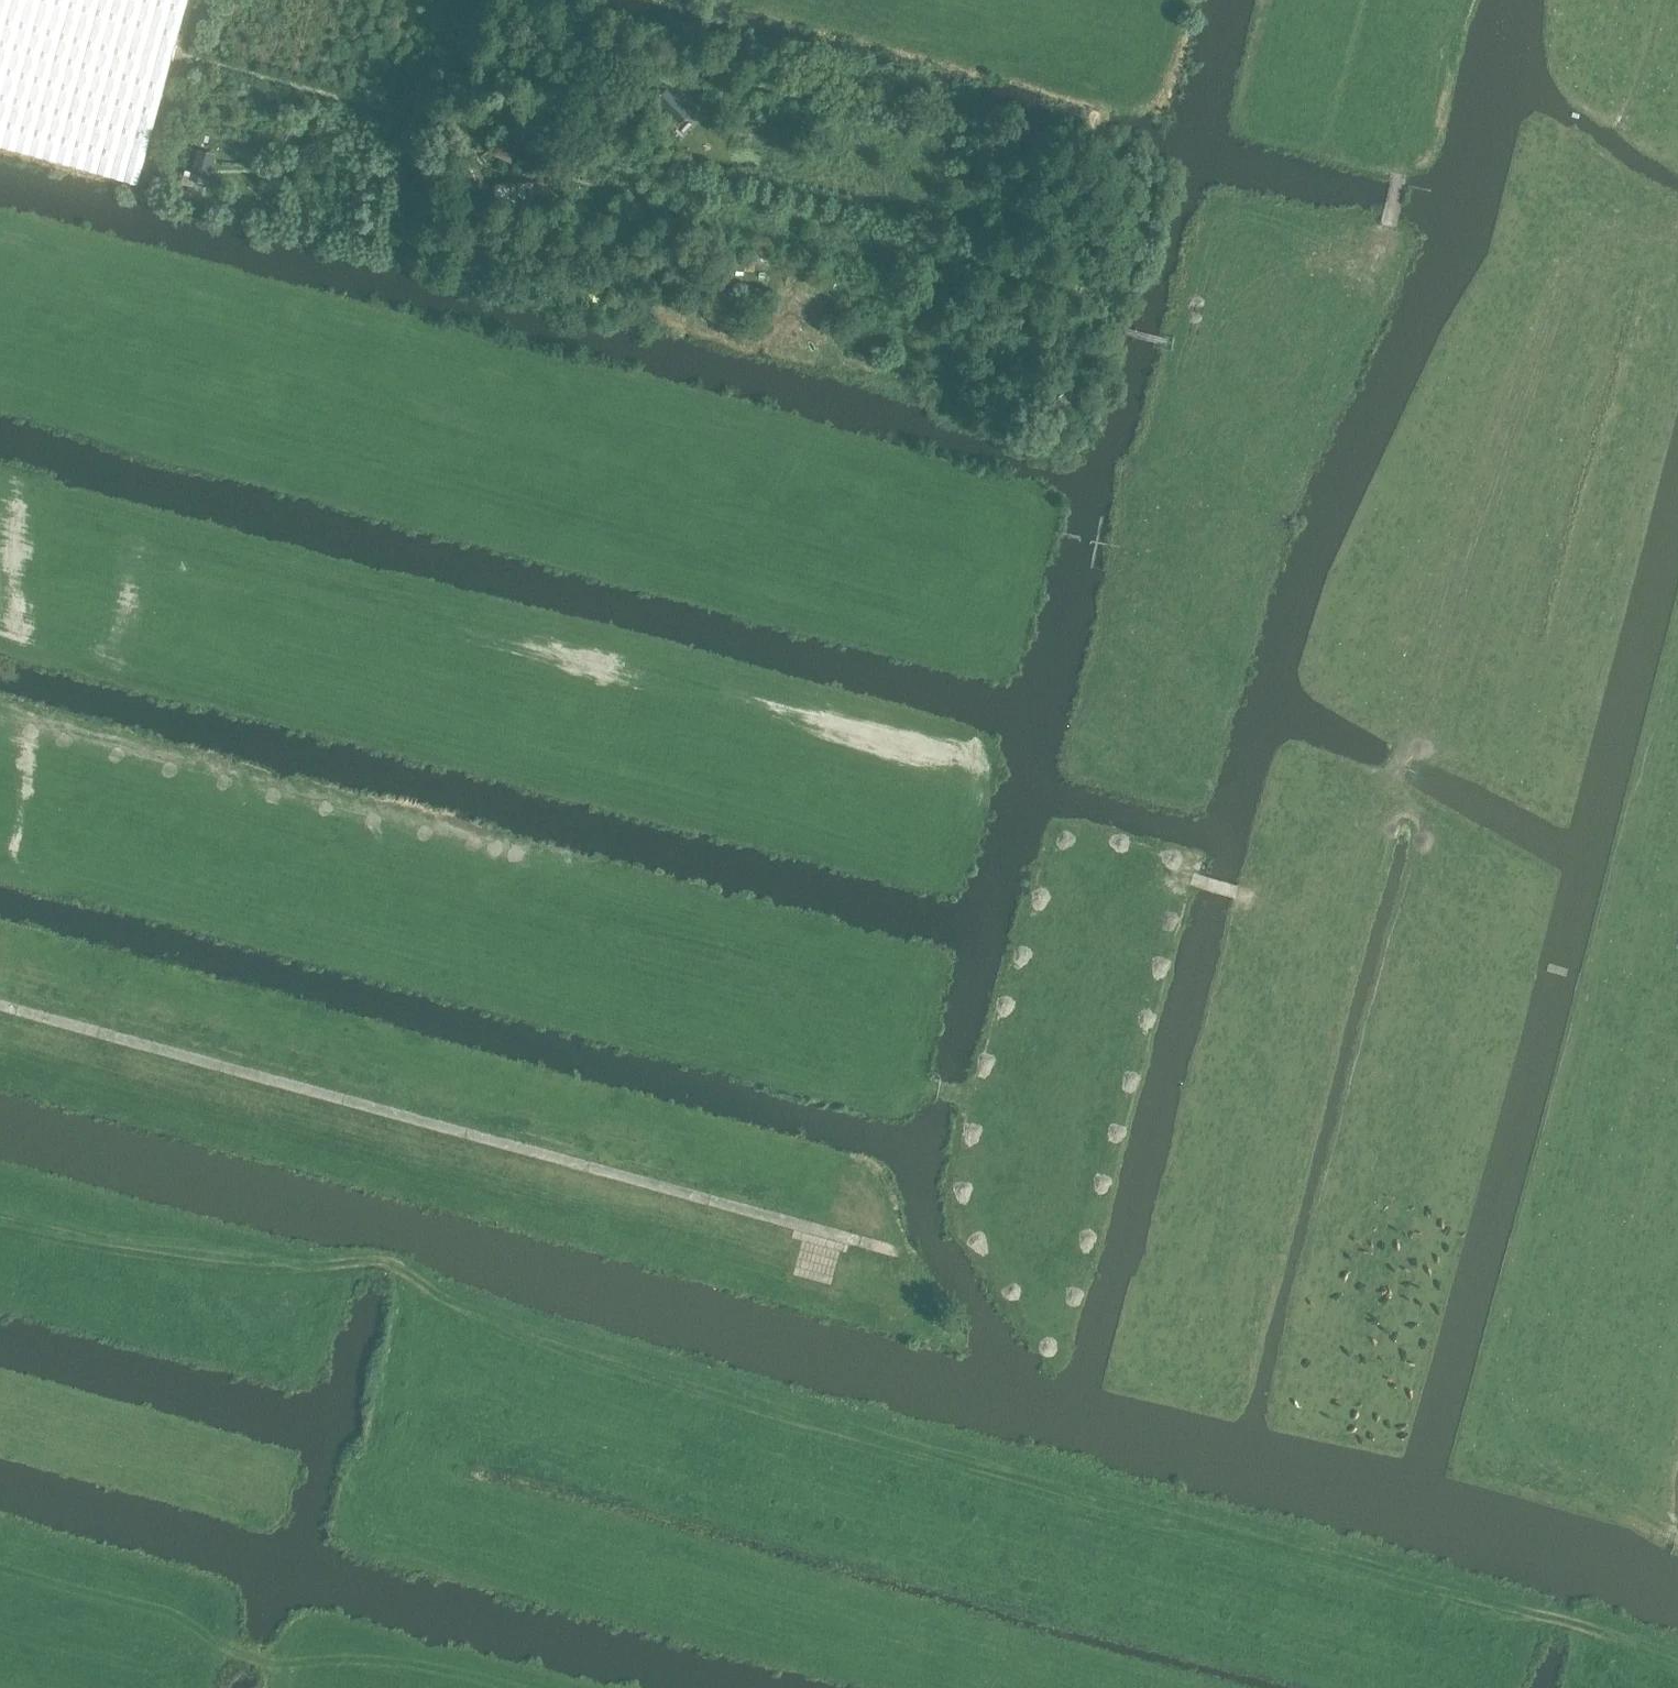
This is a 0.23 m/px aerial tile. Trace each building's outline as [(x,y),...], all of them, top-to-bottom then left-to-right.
[(140,183),(188,0),(0,0),(0,146),(140,183)] [(669,88),(656,101),(678,124),(692,111),(669,88)] [(197,150),(189,181),(209,185),(217,154),(197,150)] [(534,182),(496,184),(497,212),(536,211),(535,198),(534,182)] [(553,182),(534,182),(535,198),(554,197),(553,182)]
